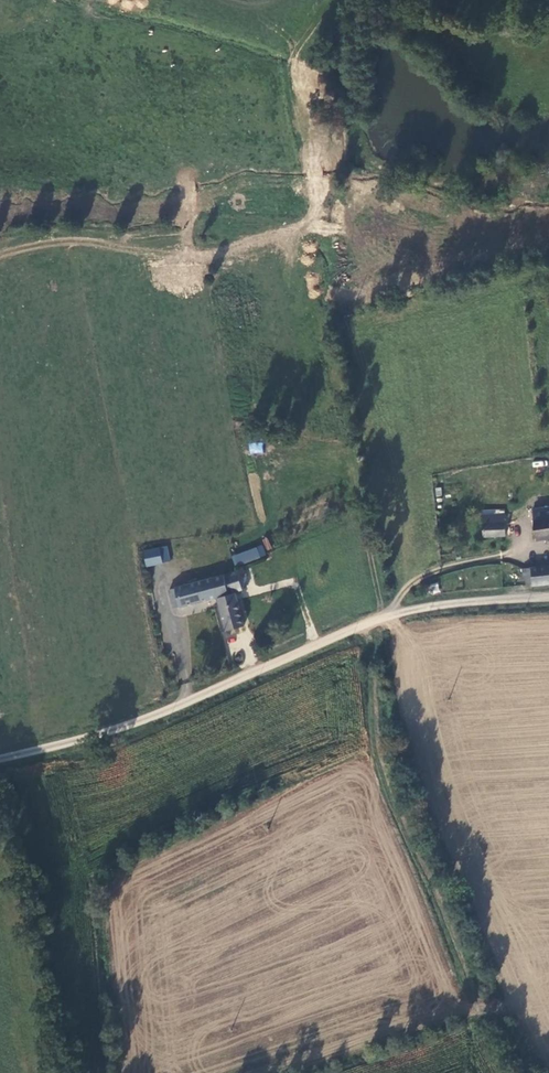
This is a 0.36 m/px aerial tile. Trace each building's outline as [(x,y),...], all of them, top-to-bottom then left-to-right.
[(249,453),(263,454),(263,443),(249,442),(249,453)] [(531,502),(532,513),(534,531),(548,529),(548,499),(531,502)] [(477,515),(477,517),(478,529),(491,527),(489,513),(477,515)] [(235,567),(266,555),(262,544),(231,556),(235,567)] [(142,551),(145,567),(171,561),(167,545),(142,551)] [(547,552),(548,557),(517,561),(518,572),(521,571),(522,576),(528,576),(528,577),(548,575),(548,552),(547,552)] [(234,570),(233,564),(202,573),(207,590),(230,584),(237,582),(238,579),(243,577),(241,569),(234,570)] [(165,597),(167,602),(207,590),(202,573),(162,584),(165,597)] [(428,586),(430,594),(440,591),(437,583),(428,586)] [(234,595),(231,586),(212,591),(216,600),(234,595)] [(234,595),(216,600),(221,623),(240,619),(235,601),(234,595)] [(169,612),(167,602),(165,597),(154,600),(158,614),(169,612)] [(150,616),(158,614),(154,600),(148,602),(150,616)] [(171,640),(156,643),(159,660),(174,656),(171,640)]
